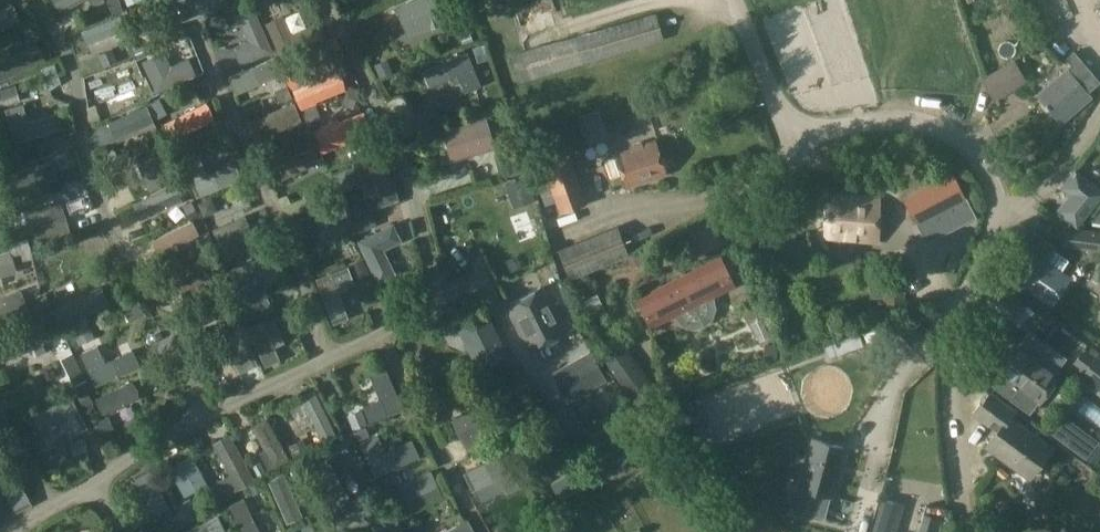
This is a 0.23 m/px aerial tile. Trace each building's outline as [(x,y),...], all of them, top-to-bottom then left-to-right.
[(112,14),(123,9),(118,0),(106,0),(112,14)] [(259,8),(271,3),(274,1),(274,0),(255,0),(259,8)] [(408,36),(448,20),(440,0),(411,0),(396,6),(408,36)] [(20,21),(12,5),(0,11),(0,30),(20,21)] [(253,8),(237,15),(237,16),(248,41),(233,48),(240,65),(271,52),(255,14),(254,12),(253,8)] [(662,40),(654,12),(509,54),(517,81),(662,40)] [(281,16),(266,23),(280,56),(323,38),(316,23),(289,34),(281,16)] [(329,40),(325,46),(329,54),(336,54),(341,48),(338,40),(329,40)] [(485,43),(472,48),(477,63),(491,58),(485,43)] [(0,51),(0,80),(43,60),(35,44),(12,54),(9,47),(0,51)] [(112,48),(98,54),(104,67),(118,61),(112,48)] [(482,84),(468,50),(424,67),(431,83),(459,72),(467,90),(482,84)] [(1099,81),(1073,50),(1064,57),(1083,80),(1078,84),(1085,92),(1099,81)] [(156,55),(144,61),(157,89),(193,72),(187,60),(164,71),(156,55)] [(386,59),(373,65),(379,79),(392,73),(386,59)] [(1034,84),(1051,73),(1041,59),(1024,70),(1034,84)] [(1004,67),(982,79),(991,95),(992,96),(994,102),(1016,89),(1004,67)] [(1085,92),(1078,84),(1065,68),(1036,93),(1060,121),(1089,96),(1085,92)] [(285,76),(284,76),(286,82),(290,89),(301,84),(296,71),(290,74),(285,76)] [(0,89),(0,107),(20,101),(15,84),(0,89)] [(286,85),(274,91),(277,98),(279,103),(291,98),(286,85)] [(347,86),(343,97),(356,101),(359,90),(347,86)] [(150,102),(146,104),(149,109),(155,120),(157,119),(167,114),(158,97),(150,102)] [(16,142),(61,129),(57,114),(26,123),(21,104),(6,108),(16,142)] [(303,110),(301,111),(307,125),(320,119),(315,105),(303,110)] [(606,136),(597,109),(577,116),(587,143),(606,136)] [(130,139),(148,132),(145,125),(150,123),(145,111),(101,130),(106,142),(128,133),(130,139)] [(426,111),(410,117),(415,131),(431,125),(426,111)] [(339,123),(317,133),(323,149),(366,131),(359,115),(355,117),(353,113),(346,116),(347,119),(344,120),(342,117),(338,119),(339,123)] [(281,117),(263,129),(275,147),(294,135),(281,117)] [(485,120),(444,132),(446,139),(452,159),(493,148),(485,120)] [(298,141),(298,144),(308,144),(308,127),(298,127),(298,141)] [(616,157),(605,160),(612,180),(623,176),(626,185),(664,172),(654,143),(616,157)] [(166,146),(154,151),(136,159),(149,189),(179,176),(176,167),(166,146)] [(497,156),(503,176),(528,169),(522,149),(497,156)] [(50,152),(16,161),(20,176),(54,167),(50,152)] [(236,160),(219,168),(213,152),(194,161),(201,176),(199,177),(206,193),(243,176),(236,160)] [(380,153),(354,162),(366,195),(362,196),(368,211),(399,200),(398,197),(393,185),(391,186),(382,157),(381,154),(380,153)] [(569,158),(542,168),(544,172),(554,199),(559,212),(586,201),(569,158)] [(108,171),(100,175),(108,193),(116,189),(108,171)] [(1058,210),(1076,225),(1099,196),(1099,192),(1075,171),(1062,187),(1071,194),(1058,210)] [(903,196),(925,239),(972,215),(950,173),(903,196)] [(627,203),(667,187),(662,176),(623,191),(627,203)] [(527,177),(504,185),(512,208),(535,201),(527,177)] [(22,193),(11,197),(16,212),(27,208),(22,193)] [(824,194),(821,234),(873,238),(876,198),(824,194)] [(0,200),(0,215),(1,216),(13,207),(5,196),(0,200)] [(211,197),(197,203),(202,217),(216,211),(211,197)] [(345,203),(351,217),(365,212),(360,198),(345,203)] [(58,201),(25,212),(36,243),(69,232),(58,201)] [(191,201),(182,205),(183,208),(188,219),(198,215),(191,201)] [(1091,222),(1099,223),(1099,210),(1091,222)] [(372,213),(357,218),(362,231),(377,226),(372,213)] [(213,229),(226,259),(257,246),(245,216),(213,229)] [(27,224),(5,230),(7,238),(29,232),(27,224)] [(392,225),(359,241),(377,278),(394,270),(384,249),(400,241),(392,225)] [(557,248),(567,274),(568,276),(628,254),(617,225),(557,248)] [(1063,245),(1099,250),(1099,232),(1065,227),(1063,245)] [(209,233),(187,243),(192,256),(215,245),(209,233)] [(1034,234),(1007,274),(1050,304),(1068,278),(1041,260),(1051,245),(1034,234)] [(8,250),(0,252),(0,275),(18,271),(14,253),(20,251),(22,258),(34,256),(30,236),(6,242),(8,250)] [(274,251),(230,270),(243,301),(256,295),(259,294),(251,277),(252,277),(280,266),(274,251)] [(640,251),(626,256),(630,268),(645,263),(640,251)] [(636,299),(649,325),(732,284),(719,258),(636,299)] [(361,259),(349,264),(356,278),(368,273),(361,259)] [(353,282),(347,266),(317,276),(333,323),(348,317),(337,287),(353,282)] [(217,276),(213,278),(218,287),(229,282),(224,273),(217,276)] [(36,280),(22,286),(22,287),(27,300),(41,294),(36,281),(36,280)] [(990,303),(984,312),(998,322),(1005,314),(1014,320),(1025,306),(998,286),(987,300),(990,303)] [(565,333),(552,307),(542,288),(508,305),(531,350),(565,333)] [(0,298),(0,315),(26,305),(20,290),(0,298)] [(96,292),(50,312),(56,326),(102,306),(96,292)] [(45,295),(36,298),(36,299),(37,300),(41,310),(50,306),(45,295)] [(266,297),(246,306),(251,318),(272,310),(266,297)] [(304,306),(289,311),(294,324),(308,319),(304,306)] [(594,309),(582,316),(591,331),(603,324),(594,309)] [(487,317),(460,330),(480,370),(507,356),(487,317)] [(272,318),(249,328),(264,365),(278,359),(268,335),(278,331),(272,318)] [(44,340),(51,337),(44,322),(0,342),(0,351),(4,359),(44,340)] [(89,325),(72,332),(78,345),(95,338),(89,325)] [(912,347),(914,332),(900,330),(897,344),(912,347)] [(997,374),(990,383),(1009,397),(1037,357),(1047,344),(1028,330),(1018,344),(1016,342),(994,372),(997,374)] [(240,334),(200,352),(207,368),(231,357),(238,372),(254,365),(240,334)] [(858,334),(825,346),(829,357),(862,345),(858,334)] [(764,344),(762,358),(776,359),(777,345),(764,344)] [(1037,357),(1009,397),(1030,412),(1036,404),(1059,373),(1056,371),(1066,357),(1047,344),(1037,357)] [(623,346),(605,359),(633,396),(650,383),(623,346)] [(95,347),(82,353),(98,387),(139,368),(131,352),(109,362),(104,365),(100,357),(95,347)] [(567,401),(607,378),(590,348),(550,372),(567,401)] [(1082,375),(1099,388),(1099,360),(1096,357),(1082,375)] [(369,370),(381,397),(363,405),(370,421),(402,407),(383,364),(369,370)] [(80,370),(68,376),(73,386),(86,380),(80,370)] [(491,370),(478,378),(483,385),(496,378),(491,370)] [(431,371),(410,374),(413,396),(434,393),(431,371)] [(84,385),(74,390),(83,407),(92,403),(84,385)] [(624,389),(608,397),(618,414),(633,407),(624,389)] [(68,393),(27,414),(36,431),(61,418),(70,435),(85,427),(68,393)] [(1028,477),(1050,447),(1007,416),(1012,409),(989,393),(974,413),(997,429),(985,446),(1028,477)] [(699,399),(686,404),(701,445),(714,440),(699,399)] [(454,416),(470,446),(500,430),(484,400),(454,416)] [(507,409),(494,416),(505,437),(541,419),(534,406),(512,418),(507,409)] [(360,410),(347,415),(353,430),(366,425),(360,410)] [(632,412),(589,434),(595,447),(607,441),(616,457),(647,442),(632,412)] [(94,422),(93,422),(96,429),(99,435),(101,435),(113,429),(108,416),(94,422)] [(288,458),(266,418),(252,425),(265,448),(259,452),(268,468),(274,464),(275,466),(288,458)] [(373,422),(352,431),(358,444),(361,442),(377,435),(378,434),(373,422)] [(1080,428),(1066,446),(1084,459),(1097,441),(1080,428)] [(218,451),(211,455),(226,483),(233,479),(238,489),(254,480),(229,434),(213,442),(218,451)] [(361,442),(376,475),(418,456),(411,441),(385,453),(377,435),(361,442)] [(84,438),(72,441),(76,455),(88,451),(84,438)] [(303,439),(289,446),(295,457),(309,450),(303,439)] [(810,439),(798,487),(797,487),(791,509),(810,514),(816,492),(830,495),(842,447),(810,439)] [(553,483),(561,497),(592,481),(570,440),(557,447),(571,473),(553,483)] [(463,473),(472,489),(498,476),(507,493),(525,483),(508,449),(463,473)] [(309,460),(334,510),(352,501),(328,451),(309,460)] [(191,455),(169,466),(184,495),(207,483),(191,455)] [(296,468),(292,470),(297,480),(307,475),(302,465),(296,468)] [(267,480),(285,522),(302,514),(285,473),(267,480)] [(258,482),(248,486),(250,491),(253,496),(262,491),(258,482)] [(244,497),(228,504),(240,531),(259,531),(244,497)] [(883,498),(873,531),(876,531),(894,531),(902,504),(883,498)] [(190,499),(174,506),(177,511),(181,519),(182,519),(184,524),(194,519),(192,514),(196,512),(190,499)] [(138,507),(123,515),(131,531),(147,522),(138,507)] [(370,523),(374,531),(404,531),(394,511),(370,523)] [(183,531),(225,531),(217,516),(183,531)] [(428,531),(477,531),(470,517),(442,531),(439,524),(427,530),(428,531)] [(491,519),(491,531),(508,531),(508,518),(491,519)] [(411,528),(414,531),(427,531),(421,522),(411,528)]
